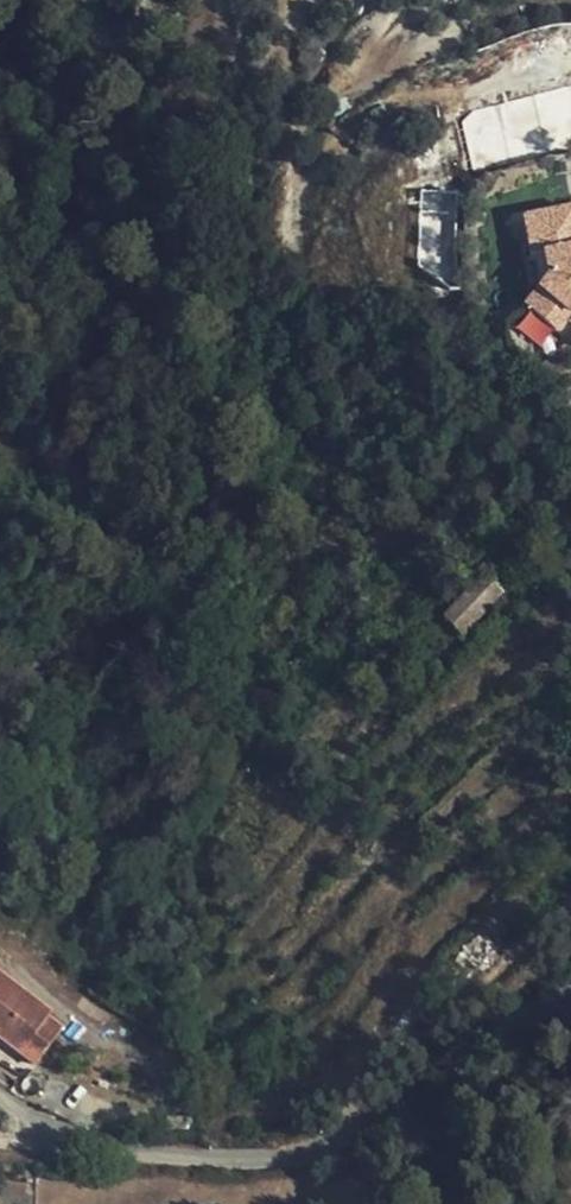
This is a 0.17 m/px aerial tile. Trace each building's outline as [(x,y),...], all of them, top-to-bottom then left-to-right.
[(520,213),(539,324),(561,320),(559,308),(570,306),(570,204),(520,213)] [(509,615),(499,596),(446,621),(456,641),(509,615)] [(1,992),(10,978),(0,971),(0,991),(1,992)] [(44,1066),(70,1028),(56,1018),(59,1013),(10,978),(1,992),(0,991),(0,1036),(44,1066)] [(567,1079),(561,1068),(546,1076),(553,1088),(567,1079)]
